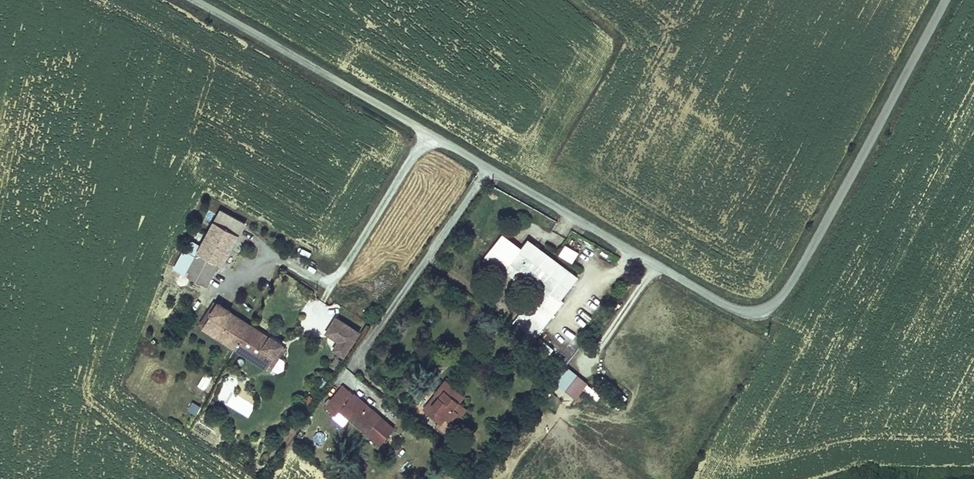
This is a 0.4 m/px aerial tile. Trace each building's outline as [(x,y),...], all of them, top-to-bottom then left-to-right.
[(515,315),(538,333),(562,303),(557,298),(571,277),(523,241),(516,250),(496,236),(481,257),(510,280),(517,270),(539,288),(527,305),(524,302),(515,315)] [(565,243),(559,254),(573,262),(579,251),(565,243)] [(199,291),(211,269),(190,256),(177,279),(199,291)] [(198,329),(210,309),(206,306),(194,327),(198,329)] [(229,349),(242,326),(224,315),(225,314),(211,306),(210,309),(198,329),(198,330),(229,349)] [(331,346),(341,351),(355,327),(332,314),(324,329),(336,336),(331,346)] [(264,339),(242,326),(229,349),(263,368),(264,367),(275,346),(277,344),(265,337),(264,339)] [(562,361),(580,338),(576,334),(564,350),(561,347),(555,355),(562,361)] [(584,340),(580,338),(562,361),(567,365),(584,340)] [(279,349),(275,346),(264,367),(268,369),(279,349)] [(277,357),(273,369),(281,372),(286,360),(277,357)] [(575,398),(588,382),(568,365),(554,381),(575,398)] [(390,427),(340,384),(321,406),(332,416),(337,410),(375,444),(390,427)] [(442,385),(431,398),(435,401),(427,411),(423,408),(419,414),(433,426),(438,419),(445,425),(457,410),(453,407),(459,399),(442,385)] [(435,401),(431,398),(423,408),(427,411),(435,401)] [(461,414),(457,410),(445,425),(450,428),(461,414)]
